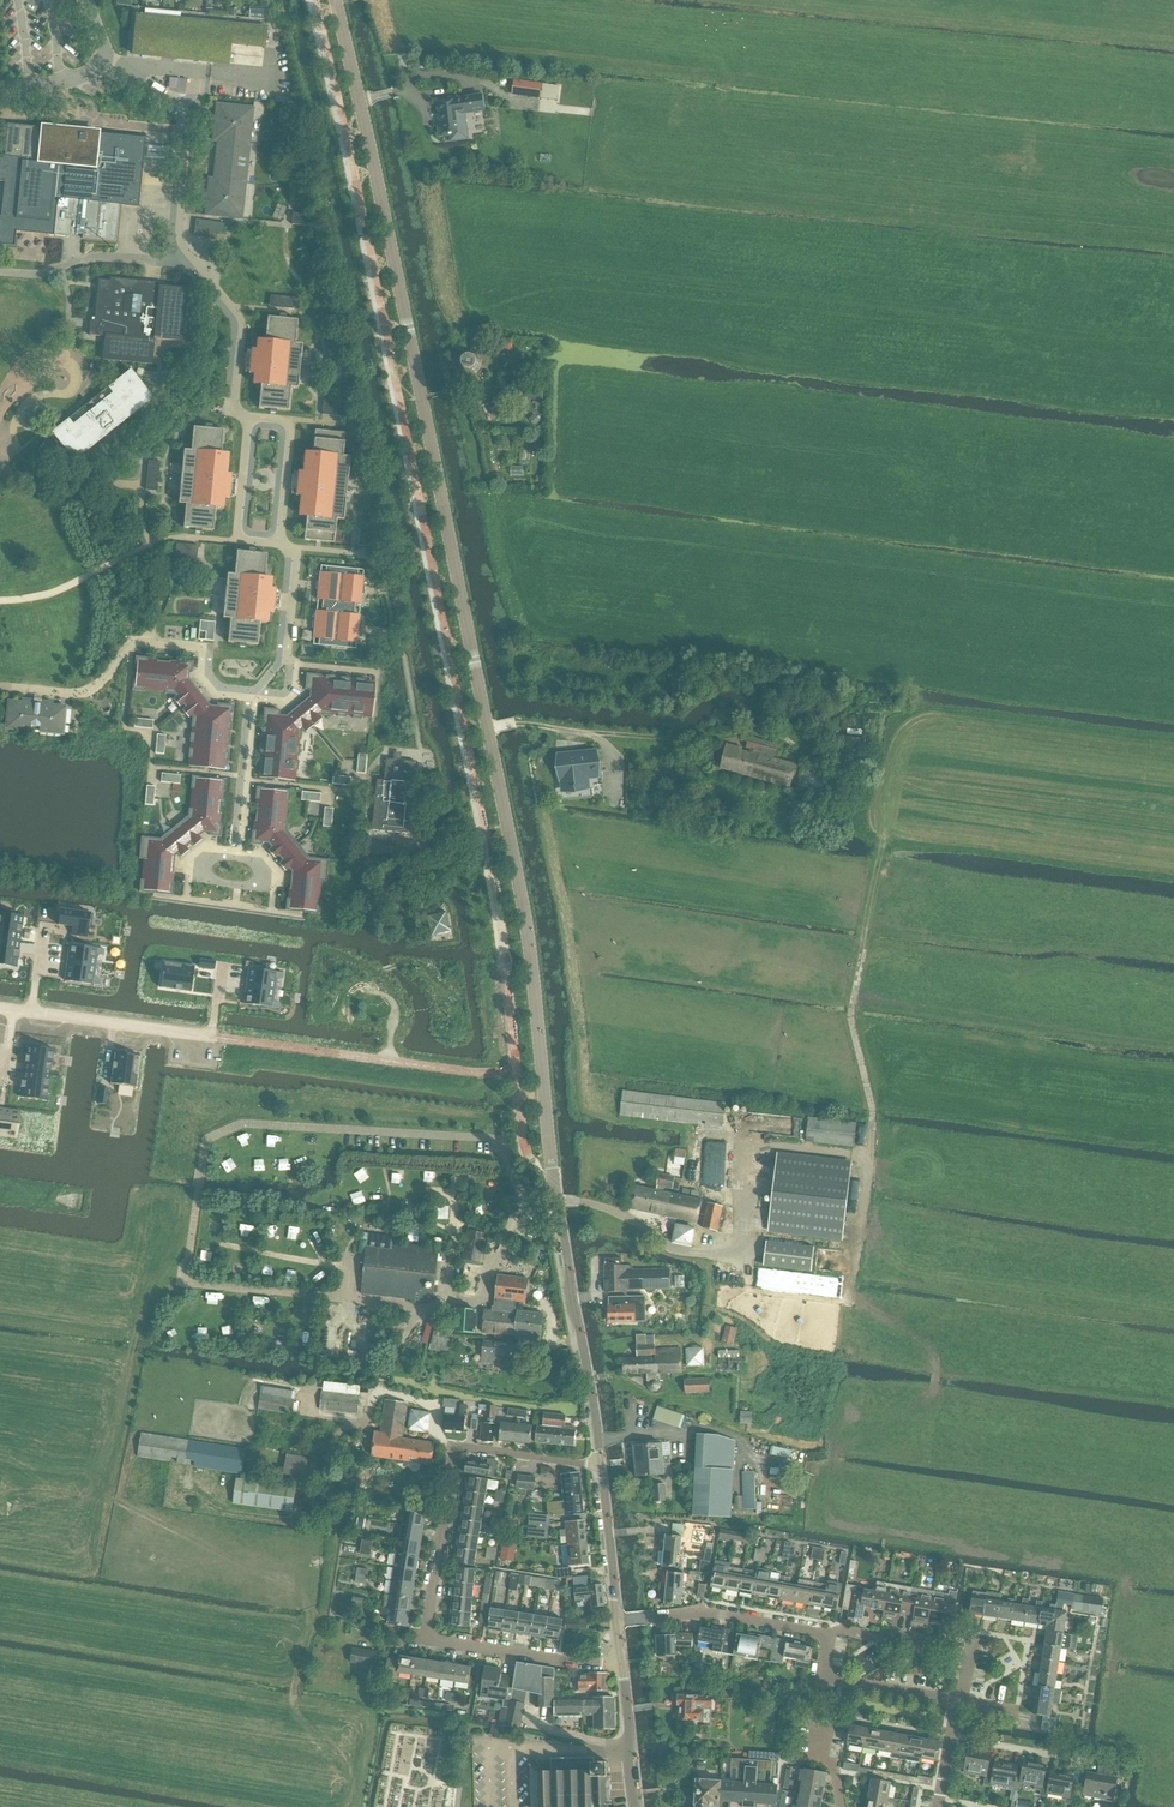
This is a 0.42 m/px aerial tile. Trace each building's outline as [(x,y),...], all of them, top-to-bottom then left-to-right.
[(237,9),(228,9),(228,17),(237,17),(237,9)] [(541,98),(543,83),(514,79),(512,94),(541,98)] [(297,96),(261,93),(260,100),(296,104),(297,96)] [(455,98),(437,101),(440,125),(437,125),(438,134),(441,134),(441,136),(449,135),(451,135),(451,140),(467,138),(463,110),(470,109),(471,112),(483,111),(481,97),(455,100),(455,98)] [(253,108),(217,105),(214,136),(222,137),(221,142),(220,142),(216,182),(217,182),(217,187),(208,186),(205,217),(242,221),(246,184),(244,183),(248,145),(250,146),(253,108)] [(13,246),(15,232),(15,228),(47,232),(46,235),(65,237),(75,238),(76,234),(82,235),(81,239),(115,242),(119,206),(138,208),(141,181),(139,181),(140,172),(142,173),(142,170),(145,138),(89,133),(78,131),(68,130),(7,124),(5,138),(5,143),(4,157),(3,157),(3,158),(0,158),(0,181),(4,182),(0,217),(0,245),(13,246)] [(175,148),(146,145),(145,159),(174,162),(175,148)] [(308,215),(292,213),(291,225),(307,226),(308,215)] [(195,220),(194,230),(223,233),(224,224),(195,220)] [(194,230),(193,237),(215,240),(216,233),(194,230)] [(84,266),(74,269),(76,277),(86,274),(84,266)] [(89,329),(88,335),(100,336),(100,334),(105,334),(104,337),(108,337),(108,338),(106,359),(102,358),(102,360),(152,365),(152,364),(146,363),(148,352),(148,351),(153,351),(154,339),(182,342),(183,335),(182,335),(182,330),(183,331),(184,326),(183,326),(183,322),(184,322),(185,318),(184,318),(184,313),(185,313),(186,309),(185,309),(185,305),(186,305),(186,300),(185,300),(186,296),(187,296),(188,289),(163,286),(163,284),(152,282),(144,282),(110,278),(110,281),(98,280),(97,284),(98,284),(98,288),(97,288),(97,293),(97,297),(96,297),(96,301),(96,306),(95,306),(95,309),(96,309),(95,315),(95,317),(90,317),(90,322),(89,329)] [(284,297),(270,296),(269,307),(283,309),(284,297)] [(284,297),(283,309),(298,310),(299,298),(284,297)] [(253,384),(260,385),(258,408),(270,410),(276,410),(288,411),(290,388),(297,389),(302,344),(294,344),(297,320),(285,319),(279,319),(267,317),(265,335),(265,341),(257,340),(256,350),(256,351),(258,351),(256,369),(256,373),(254,373),(254,374),(253,384)] [(472,376),(480,371),(482,362),(477,353),(468,351),(460,356),(458,366),(462,374),(472,376)] [(80,410),(52,433),(74,461),(153,398),(131,370),(97,397),(101,402),(84,416),(80,410)] [(531,387),(531,396),(541,396),(541,387),(531,387)] [(332,416),(334,401),(323,400),(321,415),(332,416)] [(345,402),(334,401),(332,416),(343,417),(345,402)] [(193,427),(190,451),(183,450),(181,471),(180,483),(178,504),(185,505),(183,528),(195,529),(201,530),(213,531),(215,507),(222,508),(223,498),(223,497),(222,497),(222,493),(224,475),(225,475),(226,474),(228,454),(220,454),(223,430),(211,429),(205,429),(193,427)] [(301,496),(299,516),(306,517),(303,540),(333,543),(336,519),(343,520),(349,457),(342,456),(344,433),(314,430),(312,453),(305,453),(303,472),(303,473),(304,473),(302,495),(301,495),(301,496)] [(127,435),(122,439),(131,450),(136,446),(137,446),(128,434),(127,435)] [(148,461),(147,476),(158,477),(160,462),(148,461)] [(157,491),(158,477),(147,476),(145,490),(157,491)] [(371,531),(359,530),(358,545),(369,546),(371,531)] [(185,560),(186,545),(177,544),(175,559),(185,560)] [(198,546),(186,545),(185,560),(196,561),(198,546)] [(257,645),(259,622),(267,623),(268,611),(266,611),(268,589),(270,590),(271,578),(264,578),(266,554),(254,553),(248,552),(236,551),(227,642),(239,644),(245,644),(257,645)] [(351,640),(356,641),(356,633),(359,633),(360,625),(357,625),(358,615),(353,615),(354,603),(359,603),(360,594),(363,594),(364,587),(361,586),(362,578),(357,578),(358,570),(325,567),(325,574),(320,574),(319,582),(316,582),(315,589),(318,590),(317,599),(322,600),(321,612),(320,612),(316,611),(315,621),(312,621),(311,628),(314,628),(314,637),(318,637),(317,645),(350,648),(351,640)] [(213,641),(214,629),(215,622),(200,621),(198,639),(213,641)] [(147,658),(136,657),(132,690),(144,691),(144,689),(165,691),(165,693),(175,694),(193,716),(191,727),(194,727),(193,734),(191,734),(190,742),(192,742),(191,749),(189,749),(188,758),(191,758),(190,766),(224,769),(225,761),(227,761),(228,753),(225,752),(226,746),(228,746),(229,737),(227,737),(228,731),(230,731),(231,722),(228,722),(229,713),(232,713),(232,706),(217,704),(217,707),(210,706),(188,679),(188,672),(191,673),(192,663),(180,661),(179,664),(147,660),(147,658)] [(320,676),(306,674),(305,689),(310,690),(309,697),(286,716),(279,716),(279,710),(264,709),(263,723),(265,723),(264,728),(262,728),(261,737),(264,737),(263,744),(261,743),(260,752),(262,752),(261,759),(259,759),(258,767),(260,768),(259,777),(294,780),(295,771),(297,771),(298,762),(295,762),(296,756),(298,756),(299,747),(297,747),(298,740),(300,741),(301,729),(319,714),(330,716),(330,713),(337,714),(337,716),(346,717),(346,715),(352,715),(352,718),(361,719),(361,716),(371,717),(374,683),(364,682),(365,680),(356,679),(356,681),(349,681),(349,679),(341,678),(340,680),(334,679),(334,677),(325,676),(325,678),(320,678),(320,676)] [(28,730),(30,703),(8,700),(6,728),(28,730)] [(30,703),(28,730),(62,733),(65,706),(41,704),(41,701),(33,700),(32,703),(30,703)] [(756,705),(754,715),(759,716),(768,717),(769,708),(756,705)] [(153,720),(134,718),(133,727),(152,729),(153,720)] [(165,735),(157,735),(155,753),(163,754),(165,735)] [(835,770),(857,772),(860,739),(837,736),(834,768),(835,770)] [(774,757),(778,745),(749,738),(746,749),(753,751),(752,754),(741,751),(742,748),(726,744),(719,769),(789,787),(794,765),(763,757),(764,754),(774,757)] [(367,755),(359,754),(357,773),(366,774),(367,755)] [(560,771),(557,772),(560,800),(604,796),(601,771),(597,772),(595,754),(559,757),(560,771)] [(415,762),(386,759),(384,780),(377,779),(372,830),(408,834),(415,762)] [(180,775),(161,773),(160,782),(179,784),(180,775)] [(351,777),(333,776),(332,784),(350,786),(351,777)] [(207,778),(192,777),(191,788),(193,788),(191,809),(189,809),(188,816),(159,839),(141,837),(139,858),(145,859),(143,880),(140,880),(139,892),(172,895),(173,883),(171,883),(174,856),(203,832),(209,833),(209,835),(219,836),(221,824),(218,824),(221,791),(224,791),(225,780),(210,778),(210,781),(207,781),(207,778)] [(155,787),(146,786),(144,805),(153,806),(155,787)] [(271,789),(256,787),(255,799),(258,799),(254,832),(252,831),(251,844),(261,845),(261,842),(268,843),(292,872),(289,899),(287,899),(285,910),(319,914),(320,902),(318,902),(320,881),(326,881),(327,860),(309,858),(307,856),(287,832),(288,832),(286,829),(286,823),(284,823),(286,802),(288,802),(289,791),(275,789),(274,792),(271,791),(271,789)] [(320,794),(301,792),(301,800),(319,802),(320,794)] [(332,809),(324,808),(322,827),(331,827),(332,809)] [(363,839),(362,852),(386,854),(387,842),(363,839)] [(60,909),(57,926),(71,928),(70,936),(86,938),(90,913),(60,909)] [(20,942),(23,917),(24,917),(24,916),(0,913),(0,939),(20,942)] [(446,913),(428,918),(433,936),(451,931),(446,913)] [(17,968),(17,967),(16,967),(20,942),(0,939),(0,966),(17,968)] [(68,945),(66,963),(96,967),(97,955),(103,956),(104,950),(68,945)] [(200,961),(199,970),(216,972),(217,963),(200,961)] [(66,963),(63,981),(99,985),(100,979),(94,979),(96,967),(66,963)] [(162,969),(159,988),(190,992),(194,966),(193,966),(183,965),(182,972),(162,969)] [(248,968),(246,986),(274,990),(276,978),(282,979),(283,973),(248,968)] [(246,986),(243,1004),(278,1009),(279,1003),(273,1002),(274,990),(246,986)] [(26,1047),(23,1072),(49,1075),(53,1051),(53,1049),(26,1046),(26,1047)] [(113,1053),(109,1084),(135,1087),(135,1086),(130,1085),(134,1057),(139,1057),(139,1056),(113,1053)] [(19,1096),(19,1098),(46,1101),(46,1100),(49,1075),(23,1072),(19,1096)] [(100,1087),(98,1104),(106,1105),(109,1088),(100,1087)] [(722,1128),(725,1104),(622,1092),(619,1115),(722,1128)] [(15,1136),(18,1113),(0,1111),(0,1134),(15,1136)] [(805,1142),(853,1148),(856,1124),(808,1118),(805,1142)] [(685,1159),(686,1152),(676,1150),(674,1157),(685,1159)] [(852,1163),(777,1155),(771,1204),(767,1230),(773,1231),(842,1238),(852,1163)] [(672,1190),(674,1178),(658,1174),(655,1186),(656,1186),(656,1191),(634,1186),(630,1210),(666,1217),(671,1194),(663,1192),(664,1188),(672,1190)] [(671,1194),(666,1217),(696,1224),(701,1200),(671,1194)] [(716,1232),(722,1208),(707,1204),(702,1229),(716,1232)] [(482,1262),(487,1235),(468,1231),(463,1258),(482,1262)] [(368,1241),(361,1294),(432,1302),(439,1249),(392,1244),(393,1237),(368,1234),(368,1241)] [(766,1241),(763,1266),(813,1271),(816,1247),(766,1241)] [(621,1267),(621,1260),(605,1260),(606,1292),(627,1292),(627,1283),(632,1283),(632,1290),(670,1289),(670,1270),(633,1270),(633,1269),(626,1269),(626,1267),(621,1267)] [(526,1303),(529,1279),(499,1275),(496,1299),(500,1300),(499,1312),(485,1310),(482,1333),(498,1335),(514,1337),(540,1340),(543,1314),(516,1310),(517,1301),(526,1303)] [(608,1306),(609,1322),(645,1321),(645,1305),(645,1297),(609,1298),(609,1306),(608,1306)] [(363,1306),(362,1313),(380,1316),(381,1309),(363,1306)] [(457,1309),(455,1334),(474,1336),(476,1310),(457,1309)] [(430,1349),(448,1354),(455,1325),(437,1321),(430,1349)] [(732,1346),(736,1329),(726,1326),(721,1343),(732,1346)] [(657,1358),(657,1350),(654,1350),(654,1336),(646,1336),(645,1336),(637,1336),(637,1358),(643,1358),(657,1358)] [(484,1341),(481,1363),(500,1365),(501,1356),(519,1358),(521,1346),(513,1345),(497,1343),(484,1341)] [(657,1358),(643,1358),(643,1359),(623,1360),(623,1375),(646,1374),(647,1382),(648,1382),(649,1388),(652,1392),(657,1392),(660,1389),(660,1384),(657,1381),(656,1374),(682,1373),(680,1350),(657,1350),(657,1358)] [(719,1372),(739,1371),(738,1351),(718,1352),(719,1372)] [(686,1394),(710,1393),(710,1380),(685,1381),(686,1394)] [(262,1387),(258,1409),(293,1414),(296,1393),(262,1387)] [(358,1414),(360,1396),(323,1392),(320,1410),(358,1414)] [(444,1400),(444,1408),(455,1409),(455,1416),(444,1416),(444,1430),(465,1431),(465,1417),(464,1417),(465,1405),(459,1405),(459,1401),(444,1400)] [(402,1440),(407,1404),(386,1401),(381,1434),(375,1434),(372,1456),(431,1464),(434,1444),(402,1440)] [(479,1405),(479,1410),(489,1411),(488,1424),(481,1423),(479,1441),(493,1442),(496,1407),(491,1406),(479,1405)] [(678,1426),(682,1415),(658,1407),(655,1419),(678,1426)] [(410,1409),(407,1430),(428,1434),(431,1413),(410,1409)] [(508,1410),(507,1417),(517,1418),(518,1411),(508,1410)] [(518,1411),(517,1418),(526,1419),(527,1412),(518,1411)] [(751,1413),(740,1413),(740,1425),(751,1425),(751,1413)] [(560,1422),(562,1422),(563,1416),(544,1414),(543,1427),(538,1426),(537,1443),(558,1445),(560,1422)] [(562,1425),(562,1422),(560,1422),(558,1445),(575,1446),(576,1430),(572,1430),(572,1426),(562,1425)] [(514,1443),(516,1425),(501,1424),(500,1441),(514,1443)] [(516,1425),(514,1443),(531,1444),(532,1427),(516,1425)] [(142,1434),(138,1458),(156,1460),(170,1462),(171,1457),(177,1458),(177,1463),(185,1465),(186,1461),(187,1461),(188,1454),(189,1441),(142,1434)] [(730,1519),(735,1442),(717,1436),(697,1435),(692,1516),(730,1519)] [(188,1454),(187,1461),(196,1462),(195,1466),(243,1474),(246,1450),(189,1441),(188,1454)] [(660,1444),(634,1447),(636,1463),(669,1460),(669,1455),(661,1456),(660,1444)] [(286,1457),(283,1477),(304,1481),(307,1461),(286,1457)] [(468,1462),(466,1472),(493,1477),(496,1461),(490,1460),(490,1459),(484,1458),(483,1465),(468,1462)] [(669,1460),(636,1463),(637,1478),(663,1475),(662,1465),(670,1464),(669,1460)] [(770,1467),(770,1475),(780,1475),(780,1468),(770,1467)] [(743,1509),(755,1509),(754,1473),(743,1473),(743,1509)] [(564,1496),(581,1494),(579,1474),(562,1476),(564,1496)] [(518,1476),(517,1489),(534,1491),(536,1477),(518,1476)] [(468,1477),(466,1490),(487,1493),(489,1481),(468,1477)] [(292,1512),(296,1489),(236,1480),(233,1504),(292,1512)] [(656,1502),(667,1501),(665,1484),(654,1485),(656,1502)] [(466,1490),(463,1506),(484,1510),(487,1493),(466,1490)] [(504,1503),(506,1491),(496,1490),(494,1502),(504,1503)] [(581,1494),(564,1496),(564,1500),(552,1501),(553,1517),(583,1514),(581,1494)] [(358,1506),(357,1514),(365,1516),(366,1508),(358,1506)] [(463,1506),(461,1518),(482,1521),(484,1510),(463,1506)] [(404,1511),(402,1525),(424,1529),(426,1515),(404,1511)] [(529,1514),(527,1538),(548,1540),(550,1516),(529,1514)] [(461,1518),(458,1534),(480,1537),(482,1521),(461,1518)] [(358,1519),(356,1527),(363,1528),(365,1520),(358,1519)] [(492,1519),(490,1531),(499,1533),(501,1520),(492,1519)] [(566,1529),(560,1530),(560,1537),(567,1537),(568,1544),(586,1542),(584,1521),(565,1523),(566,1529)] [(402,1525),(399,1539),(405,1540),(421,1543),(424,1529),(402,1525)] [(720,1531),(719,1538),(734,1541),(735,1533),(720,1530),(720,1531)] [(735,1533),(734,1541),(747,1544),(748,1536),(749,1536),(735,1533)] [(458,1534),(456,1547),(478,1550),(480,1537),(458,1534)] [(665,1536),(664,1552),(680,1553),(682,1538),(665,1536)] [(361,1547),(372,1549),(373,1542),(362,1540),(362,1543),(361,1547)] [(398,1548),(397,1553),(419,1557),(421,1543),(405,1540),(404,1549),(398,1548)] [(503,1542),(500,1559),(507,1560),(510,1543),(503,1542)] [(568,1544),(561,1545),(563,1565),(588,1563),(586,1542),(568,1544)] [(786,1542),(783,1558),(788,1559),(789,1555),(794,1556),(795,1551),(790,1550),(791,1543),(786,1542)] [(361,1547),(360,1555),(371,1557),(372,1549),(361,1547)] [(456,1547),(454,1562),(475,1565),(478,1550),(456,1547)] [(488,1547),(486,1559),(495,1561),(497,1549),(488,1547)] [(819,1549),(817,1560),(823,1561),(825,1550),(819,1549)] [(664,1552),(662,1567),(679,1569),(680,1553),(664,1552)] [(397,1553),(394,1567),(417,1571),(419,1557),(397,1553)] [(715,1563),(711,1588),(724,1590),(729,1568),(729,1566),(715,1563)] [(394,1567),(392,1581),(415,1585),(417,1571),(394,1567)] [(571,1567),(555,1569),(556,1577),(556,1579),(563,1578),(572,1577),(571,1567)] [(454,1583),(475,1585),(476,1570),(455,1568),(454,1583)] [(729,1568),(724,1590),(739,1593),(743,1570),(729,1568)] [(358,1570),(357,1575),(367,1577),(368,1570),(358,1569),(358,1570)] [(757,1572),(752,1596),(767,1598),(771,1573),(771,1572),(757,1569),(757,1572)] [(743,1570),(739,1593),(752,1596),(757,1572),(750,1571),(743,1570)] [(666,1588),(682,1590),(683,1574),(667,1573),(666,1588)] [(771,1573),(767,1598),(780,1601),(785,1578),(779,1577),(780,1574),(771,1573)] [(486,1574),(485,1585),(491,1586),(493,1575),(486,1574)] [(511,1574),(509,1590),(518,1591),(519,1585),(520,1576),(511,1574)] [(357,1575),(355,1583),(366,1585),(367,1577),(357,1575)] [(526,1576),(525,1586),(539,1588),(540,1579),(526,1576)] [(588,1576),(573,1578),(575,1600),(589,1599),(590,1598),(591,1608),(591,1612),(599,1611),(599,1607),(603,1607),(601,1585),(589,1586),(588,1576)] [(785,1578),(780,1601),(795,1603),(798,1586),(791,1585),(789,1585),(791,1579),(785,1578)] [(540,1579),(539,1588),(553,1590),(555,1581),(540,1579)] [(798,1586),(795,1603),(809,1606),(813,1583),(799,1580),(798,1586)] [(392,1581),(390,1595),(412,1598),(415,1585),(392,1581)] [(827,1586),(822,1608),(836,1611),(839,1594),(841,1584),(827,1581),(827,1586)] [(847,1586),(842,1611),(849,1612),(847,1622),(858,1624),(861,1628),(864,1629),(868,1626),(869,1622),(867,1618),(863,1617),(865,1608),(884,1612),(885,1612),(890,1585),(878,1582),(877,1587),(875,1587),(874,1593),(865,1591),(864,1596),(856,1594),(857,1588),(847,1586)] [(474,1599),(475,1585),(454,1583),(453,1597),(474,1599)] [(813,1583),(809,1606),(822,1608),(827,1586),(813,1583)] [(884,1612),(883,1617),(893,1619),(894,1616),(899,1617),(899,1614),(906,1616),(911,1589),(890,1585),(885,1612),(884,1612)] [(680,1605),(682,1590),(666,1588),(664,1604),(680,1605)] [(911,1589),(906,1616),(914,1617),(913,1620),(919,1621),(919,1624),(927,1625),(933,1593),(911,1589)] [(933,1593),(927,1625),(937,1627),(938,1624),(943,1625),(944,1622),(951,1624),(957,1594),(949,1592),(948,1595),(933,1593)] [(986,1596),(983,1616),(997,1618),(1000,1602),(999,1602),(1001,1596),(988,1593),(987,1596),(986,1596)] [(1048,1627),(1047,1632),(1064,1635),(1067,1613),(1063,1612),(1064,1604),(1072,1605),(1072,1603),(1073,1595),(1057,1593),(1055,1606),(1055,1611),(1053,1621),(1052,1627),(1048,1627)] [(386,1594),(384,1608),(410,1613),(412,1598),(390,1595),(386,1594)] [(972,1597),(969,1614),(983,1616),(986,1596),(981,1595),(973,1594),(972,1597)] [(362,1605),(363,1597),(352,1596),(351,1603),(362,1605)] [(472,1613),(474,1599),(453,1597),(452,1612),(472,1613)] [(1000,1602),(997,1618),(1011,1621),(1014,1604),(1013,1604),(1013,1600),(1007,1599),(1007,1603),(1000,1602)] [(1014,1604),(1011,1621),(1025,1623),(1027,1607),(1028,1600),(1022,1599),(1021,1606),(1014,1604)] [(1027,1607),(1025,1623),(1038,1625),(1041,1609),(1042,1604),(1036,1603),(1035,1608),(1027,1607)] [(1041,1609),(1038,1625),(1047,1626),(1048,1627),(1052,1627),(1053,1621),(1055,1611),(1055,1606),(1050,1605),(1050,1610),(1041,1609)] [(384,1608),(382,1615),(393,1617),(392,1625),(385,1624),(384,1630),(398,1633),(399,1626),(408,1627),(410,1613),(384,1608)] [(491,1609),(488,1629),(501,1631),(505,1611),(491,1609)] [(505,1611),(501,1631),(517,1633),(520,1614),(505,1611)] [(471,1627),(472,1613),(452,1612),(450,1625),(471,1627)] [(480,1614),(479,1627),(485,1627),(487,1614),(480,1614)] [(520,1614),(517,1633),(531,1635),(534,1616),(520,1614)] [(534,1616),(531,1635),(545,1638),(549,1618),(534,1616)] [(549,1618),(545,1638),(559,1640),(562,1620),(549,1618)] [(579,1618),(564,1618),(564,1631),(579,1631),(579,1618)] [(371,1633),(374,1628),(367,1623),(364,1627),(371,1633)] [(700,1628),(698,1642),(714,1645),(712,1652),(733,1656),(737,1634),(737,1631),(711,1627),(711,1630),(700,1628)] [(1047,1632),(1044,1646),(1061,1648),(1069,1650),(1071,1636),(1064,1635),(1047,1632)] [(737,1634),(733,1656),(769,1662),(774,1638),(748,1633),(747,1636),(737,1634)] [(657,1655),(674,1655),(674,1647),(692,1646),(691,1634),(674,1634),(674,1636),(657,1636),(657,1655)] [(774,1638),(769,1662),(782,1665),(783,1660),(796,1663),(795,1667),(808,1670),(810,1670),(811,1662),(808,1661),(811,1648),(800,1646),(800,1643),(774,1638)] [(1044,1646),(1042,1660),(1059,1662),(1061,1648),(1044,1646)] [(353,1649),(351,1664),(375,1667),(377,1653),(353,1649)] [(697,1653),(695,1667),(700,1668),(703,1654),(697,1653)] [(412,1675),(414,1659),(400,1657),(399,1660),(388,1659),(385,1675),(397,1677),(398,1673),(412,1675)] [(426,1677),(429,1661),(414,1659),(412,1675),(426,1677)] [(1042,1660),(1040,1673),(1057,1676),(1059,1662),(1042,1660)] [(440,1679),(443,1663),(429,1661),(426,1677),(440,1679)] [(454,1681),(457,1666),(443,1663),(440,1679),(454,1681)] [(517,1663),(514,1688),(526,1692),(536,1694),(536,1707),(554,1707),(554,1698),(554,1668),(517,1663)] [(457,1666),(454,1681),(469,1684),(471,1668),(457,1666)] [(484,1667),(480,1694),(496,1697),(496,1698),(503,1699),(502,1707),(508,1707),(505,1726),(520,1728),(525,1703),(526,1692),(514,1688),(508,1688),(509,1680),(500,1678),(502,1669),(484,1667)] [(1040,1673),(1038,1686),(1055,1689),(1056,1682),(1062,1683),(1063,1677),(1057,1676),(1040,1673)] [(607,1674),(580,1674),(580,1690),(589,1690),(589,1691),(607,1691),(607,1674)] [(1038,1686),(1036,1700),(1053,1703),(1061,1704),(1063,1690),(1055,1689),(1038,1686)] [(697,1697),(697,1696),(678,1696),(678,1707),(680,1707),(680,1720),(701,1720),(701,1707),(712,1707),(712,1697),(697,1697)] [(584,1697),(554,1698),(554,1707),(554,1715),(584,1715),(584,1697)] [(615,1697),(584,1697),(584,1715),(594,1715),(594,1728),(615,1728),(615,1697)] [(410,1699),(409,1706),(421,1707),(421,1706),(422,1701),(410,1699)] [(1036,1700),(1033,1715),(1043,1716),(1041,1729),(1055,1731),(1056,1730),(1057,1719),(1050,1718),(1053,1703),(1036,1700)] [(500,1735),(502,1727),(493,1724),(491,1733),(500,1735)] [(852,1726),(848,1745),(862,1747),(866,1725),(863,1725),(863,1728),(852,1726)] [(866,1725),(862,1747),(877,1750),(880,1731),(869,1729),(869,1726),(866,1725)] [(880,1731),(877,1750),(892,1753),(896,1731),(894,1730),(893,1734),(880,1731)] [(892,1753),(892,1757),(906,1760),(910,1737),(898,1735),(899,1731),(896,1731),(892,1753)] [(910,1737),(906,1760),(921,1763),(922,1758),(921,1758),(925,1736),(923,1736),(922,1739),(910,1737)] [(925,1736),(921,1758),(922,1758),(936,1761),(939,1742),(928,1740),(928,1736),(925,1736)] [(993,1768),(992,1768),(986,1767),(988,1755),(967,1752),(963,1772),(985,1776),(983,1784),(991,1786),(992,1783),(991,1783),(993,1768)] [(720,1782),(719,1801),(729,1802),(728,1806),(743,1806),(743,1803),(755,1804),(755,1806),(769,1806),(769,1804),(776,1805),(777,1786),(765,1785),(766,1770),(771,1771),(772,1761),(777,1762),(778,1755),(750,1753),(749,1760),(731,1759),(731,1768),(737,1768),(736,1783),(731,1782),(721,1782),(720,1782)] [(538,1771),(539,1806),(608,1806),(608,1804),(611,1804),(611,1803),(610,1803),(609,1779),(609,1777),(610,1777),(610,1776),(607,1776),(607,1762),(594,1762),(594,1757),(550,1758),(551,1770),(538,1771)] [(1115,1778),(1118,1763),(1103,1760),(1101,1775),(1087,1773),(1083,1795),(1112,1800),(1116,1779),(1115,1778)] [(845,1762),(843,1769),(858,1772),(859,1765),(845,1762)] [(1050,1779),(1049,1779),(1043,1778),(1046,1766),(1023,1762),(1021,1774),(1022,1774),(1021,1782),(1042,1786),(1040,1795),(1047,1796),(1048,1793),(1047,1793),(1050,1779)] [(1022,1774),(1021,1774),(1015,1773),(1016,1767),(993,1763),(992,1768),(993,1768),(991,1783),(992,1783),(1012,1787),(1012,1790),(1019,1791),(1021,1782),(1022,1774)] [(859,1765),(858,1772),(873,1775),(873,1769),(859,1767),(859,1765)] [(802,1780),(824,1784),(826,1773),(804,1769),(802,1780)] [(873,1769),(873,1775),(888,1777),(889,1772),(873,1769)] [(889,1772),(888,1777),(902,1780),(903,1775),(889,1772)] [(1050,1779),(1047,1793),(1048,1793),(1062,1796),(1061,1800),(1068,1801),(1068,1800),(1075,1801),(1076,1795),(1077,1790),(1078,1784),(1072,1782),(1073,1777),(1050,1773),(1049,1779),(1050,1779)] [(903,1775),(902,1780),(917,1783),(918,1777),(903,1775)] [(918,1777),(917,1783),(920,1783),(931,1785),(932,1778),(918,1775),(918,1777)] [(719,1801),(720,1782),(720,1781),(719,1780),(695,1779),(694,1805),(695,1806),(715,1806),(718,1806),(719,1806),(719,1801)] [(822,1797),(824,1784),(802,1780),(800,1792),(822,1797)] [(867,1789),(866,1794),(888,1798),(891,1783),(871,1780),(869,1790),(867,1789)] [(913,1787),(910,1802),(916,1803),(919,1788),(913,1787)] [(822,1797),(800,1792),(797,1804),(813,1806),(820,1806),(822,1797)] [(865,1796),(868,1797),(866,1806),(886,1806),(888,1798),(866,1794),(865,1796)]
